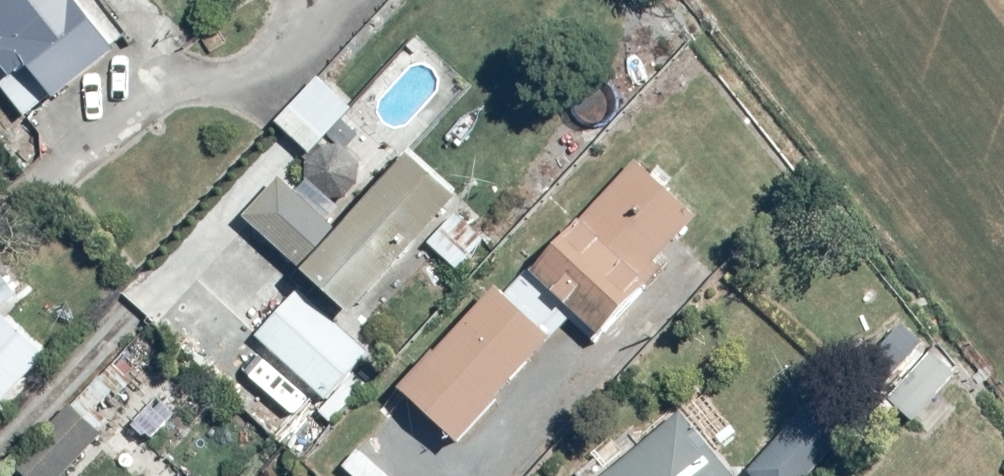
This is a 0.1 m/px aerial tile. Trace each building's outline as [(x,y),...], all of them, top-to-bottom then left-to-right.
[(41,102),(121,40),(90,0),(0,0),(0,48),(41,102)] [(348,106),(313,75),(270,123),(305,154),(348,106)] [(349,204),(372,180),(328,138),(297,170),(309,182),(318,173),(349,204)] [(588,308),(611,330),(680,257),(672,250),(710,210),(649,152),(565,240),(577,252),(557,273),(544,259),(518,286),(510,278),(413,378),(474,437),(518,392),(512,386),(588,308)] [(355,368),(371,351),(337,319),(449,202),(398,153),(372,180),(349,204),(327,227),(272,174),(233,214),(291,269),(287,274),(299,286),(272,314),(278,320),(258,342),(321,402),(314,409),(328,424),(369,382),(355,368)] [(11,301),(0,288),(0,310),(11,301)] [(44,355),(0,315),(0,400),(44,355)] [(917,344),(884,315),(848,356),(881,386),(917,344)] [(951,376),(926,352),(882,398),(908,422),(951,376)] [(81,394),(8,468),(16,475),(65,475),(104,436),(98,431),(108,421),(81,394)] [(744,469),(752,475),(811,475),(843,442),(803,406),(744,469)] [(685,414),(649,444),(646,440),(604,475),(738,475),(685,414)] [(338,469),(346,475),(393,475),(358,446),(338,469)]
